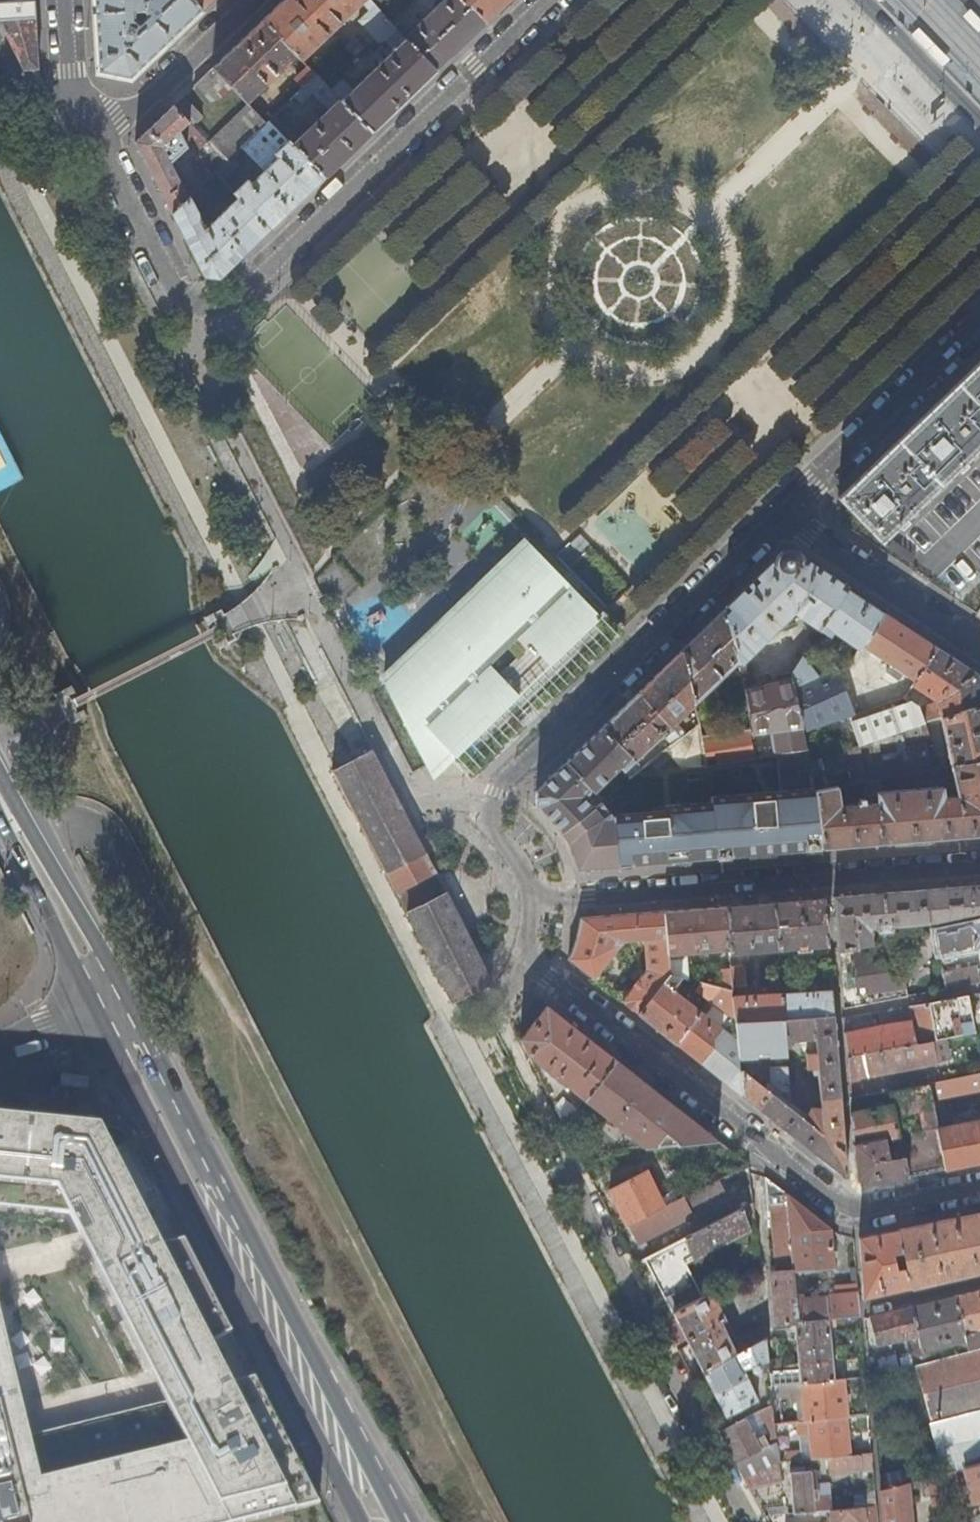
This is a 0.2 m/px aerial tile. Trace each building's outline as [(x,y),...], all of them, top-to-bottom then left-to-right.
[(22,70),(38,69),(36,23),(34,0),(24,0),(10,1),(12,20),(0,21),(0,26),(22,70)] [(191,0),(94,0),(94,3),(98,73),(130,78),(201,9),(191,0)] [(211,0),(191,0),(201,9),(211,0)] [(377,43),(385,41),(397,31),(388,21),(380,13),(368,0),(283,0),(262,20),(296,55),(302,61),(362,4),(369,12),(358,22),(377,43)] [(380,13),(394,0),(368,0),(380,13)] [(435,72),(460,47),(485,24),(462,0),(422,0),(421,1),(432,13),(404,39),(435,72)] [(485,24),(510,0),(462,0),(485,24)] [(578,25),(611,20),(610,12),(622,0),(588,0),(576,11),(578,25)] [(979,28),(979,20),(969,8),(962,14),(978,30),(979,28)] [(248,104),(296,55),(262,20),(213,67),(231,86),(248,104)] [(954,61),(923,29),(915,36),(946,69),(954,61)] [(342,81),(331,91),(372,132),(405,101),(435,72),(404,39),(397,31),(385,41),(391,47),(385,52),(389,56),(384,61),(381,57),(376,62),(379,65),(352,90),(342,81)] [(231,86),(213,67),(194,86),(208,102),(223,94),(231,86)] [(304,89),(317,76),(309,68),(295,80),(304,89)] [(271,121),(324,178),(348,155),(372,132),(331,91),(324,83),(317,76),(304,89),(271,121)] [(183,96),(173,106),(188,123),(193,128),(201,119),(201,116),(183,96)] [(148,168),(172,215),(188,200),(178,183),(169,166),(186,150),(178,132),(188,123),(173,106),(135,142),(148,168)] [(241,149),(267,124),(249,106),(208,145),(226,164),(241,149)] [(300,201),(324,178),(271,121),(267,124),(241,149),(264,172),(251,184),(247,182),(235,194),(239,198),(270,230),(300,201)] [(231,190),(215,174),(206,183),(221,199),(231,190)] [(243,256),(270,230),(239,198),(221,214),(218,211),(214,215),(218,218),(205,229),(189,199),(188,200),(172,215),(204,277),(219,279),(243,256)] [(838,498),(881,541),(979,447),(979,361),(838,498)] [(410,652),(400,661),(447,752),(449,750),(469,771),(616,630),(528,539),(423,639),(448,665),(441,671),(427,657),(421,663),(410,652)] [(908,561),(912,555),(891,541),(888,548),(908,561)] [(780,555),(724,609),(737,663),(777,624),(780,621),(776,616),(789,603),(794,607),(793,610),(819,628),(846,588),(820,571),(794,553),(780,555)] [(864,600),(846,588),(819,628),(818,629),(828,636),(831,632),(852,645),(848,654),(844,651),(821,667),(824,672),(835,668),(848,663),(857,649),(882,612),(864,600)] [(724,609),(680,651),(693,704),(737,663),(724,609)] [(918,636),(882,612),(857,649),(861,652),(864,648),(914,681),(937,648),(918,636)] [(423,639),(410,652),(421,663),(427,657),(441,671),(448,665),(423,639)] [(979,705),(979,685),(978,675),(959,663),(937,648),(914,681),(912,685),(937,701),(938,707),(920,712),(918,707),(911,702),(850,722),(857,744),(925,722),(940,717),(940,718),(979,705)] [(680,651),(637,692),(669,727),(693,704),(680,651)] [(789,672),(791,681),(792,684),(816,675),(800,656),(789,672)] [(447,752),(400,661),(384,677),(428,770),(447,752)] [(792,684),(801,731),(853,714),(835,668),(824,672),(816,675),(792,684)] [(749,731),(750,732),(769,730),(774,755),(805,750),(801,731),(792,684),(791,681),(743,694),(749,731)] [(637,692),(601,727),(633,760),(633,761),(669,727),(637,692)] [(979,760),(979,705),(940,718),(950,766),(979,760)] [(813,787),(814,791),(838,787),(931,769),(924,740),(930,739),(925,722),(857,744),(807,760),(813,787)] [(680,739),(664,750),(680,768),(704,765),(700,736),(698,725),(685,735),(680,739)] [(601,727),(566,762),(593,791),(594,792),(618,767),(622,770),(633,760),(601,727)] [(677,727),(672,731),(680,739),(685,735),(677,727)] [(718,734),(723,763),(729,762),(756,758),(774,755),(769,730),(750,732),(718,734)] [(704,765),(705,766),(723,763),(718,734),(700,736),(704,765)] [(380,748),(340,767),(399,868),(435,844),(380,748)] [(705,766),(709,795),(736,793),(780,790),(778,777),(760,780),(756,758),(729,762),(723,763),(705,766)] [(823,847),(979,835),(979,760),(950,766),(956,795),(943,796),(942,787),(876,792),(862,796),(863,803),(840,805),(838,787),(814,791),(823,847)] [(552,818),(561,829),(592,806),(585,798),(593,791),(566,762),(536,790),(537,805),(542,808),(552,818)] [(710,800),(719,856),(823,847),(814,791),(813,787),(780,790),(736,793),(709,795),(710,800)] [(585,798),(592,806),(598,801),(601,799),(594,792),(593,791),(585,798)] [(613,819),(617,864),(719,856),(710,800),(674,803),(674,805),(675,806),(673,816),(666,813),(613,819)] [(592,806),(561,829),(563,832),(569,843),(572,849),(576,861),(577,867),(617,864),(613,819),(610,820),(598,801),(592,806)] [(664,804),(666,813),(673,816),(675,806),(674,805),(674,803),(664,804)] [(834,897),(838,951),(872,945),(870,935),(871,932),(877,932),(878,937),(891,936),(891,931),(931,927),(979,919),(979,885),(834,897)] [(489,984),(440,886),(421,897),(423,900),(417,903),(419,909),(406,917),(453,1009),(464,1003),(462,998),(489,984)] [(824,898),(774,901),(778,949),(795,947),(796,950),(809,949),(809,947),(828,945),(824,898)] [(774,901),(724,906),(728,948),(728,954),(778,950),(778,949),(774,901)] [(728,948),(724,906),(664,910),(669,973),(680,976),(686,978),(684,952),(728,948)] [(669,973),(664,910),(579,917),(579,926),(576,938),(572,950),(567,958),(593,978),(621,942),(643,939),(647,969),(622,1001),(637,1013),(669,973)] [(937,933),(942,964),(947,963),(945,951),(973,946),(977,937),(979,937),(979,924),(937,933)] [(872,945),(838,951),(843,1008),(906,996),(897,940),(872,945)] [(790,962),(779,963),(781,979),(792,979),(790,962)] [(697,966),(698,981),(700,981),(719,987),(732,990),(731,986),(729,967),(729,963),(697,966)] [(743,966),(729,967),(731,986),(744,986),(743,966)] [(946,989),(979,983),(979,980),(977,968),(944,974),(946,989)] [(680,976),(669,973),(637,1013),(675,1043),(700,1011),(671,988),(680,976)] [(719,987),(700,981),(695,989),(709,1000),(719,987)] [(719,987),(709,1000),(735,1022),(732,996),(732,990),(719,987)] [(834,1015),(832,990),(782,993),(784,1018),(834,1015)] [(784,1018),(782,993),(732,996),(735,1022),(784,1018)] [(954,998),(927,1003),(935,1040),(940,1039),(976,1033),(972,1015),(961,1017),(963,1025),(953,1027),(951,1019),(949,1007),(956,1005),(954,998)] [(538,999),(514,1030),(519,1039),(546,1005),(538,999)] [(844,1032),(847,1056),(933,1040),(935,1040),(927,1003),(909,1007),(912,1025),(903,1025),(902,1024),(894,1024),(894,1026),(844,1032)] [(546,1005),(519,1039),(527,1055),(583,1099),(615,1059),(546,1005)] [(700,1011),(675,1043),(741,1096),(739,1067),(739,1065),(738,1057),(737,1041),(721,1028),(700,1011)] [(739,1067),(741,1096),(844,1176),(847,1175),(834,1015),(784,1018),(735,1022),(737,1041),(738,1057),(756,1057),(755,1038),(767,1038),(769,1056),(787,1055),(786,1040),(805,1039),(806,1069),(812,1070),(813,1074),(817,1074),(820,1106),(809,1107),(804,1120),(746,1073),(745,1064),(739,1065),(739,1067)] [(961,1017),(951,1019),(953,1027),(963,1025),(961,1017)] [(935,1040),(933,1040),(937,1061),(944,1060),(940,1039),(935,1040)] [(933,1040),(847,1056),(850,1079),(855,1078),(937,1064),(937,1061),(933,1040)] [(716,1139),(615,1059),(583,1099),(642,1146),(655,1144),(665,1132),(672,1137),(667,1143),(716,1139)] [(771,1086),(791,1100),(788,1066),(769,1068),(771,1086)] [(928,1084),(930,1094),(952,1090),(953,1095),(979,1090),(979,1074),(928,1084)] [(904,1157),(908,1177),(945,1170),(937,1128),(930,1094),(928,1084),(891,1092),(892,1100),(893,1105),(895,1114),(919,1109),(923,1131),(900,1136),(901,1142),(902,1149),(904,1157)] [(891,1092),(878,1094),(880,1102),(892,1100),(891,1092)] [(554,1107),(563,1124),(575,1109),(561,1098),(554,1107)] [(856,1178),(866,1186),(908,1177),(904,1157),(902,1149),(889,1152),(886,1140),(893,1139),(894,1144),(901,1142),(900,1136),(895,1114),(893,1105),(851,1113),(856,1178)] [(319,1507),(254,1381),(231,1385),(220,1364),(222,1363),(222,1362),(223,1361),(224,1359),(224,1358),(224,1357),(224,1356),(223,1354),(222,1352),(221,1352),(220,1351),(218,1350),(217,1350),(214,1350),(213,1351),(210,1345),(230,1334),(184,1242),(160,1247),(148,1226),(149,1225),(151,1223),(152,1221),(153,1218),(153,1217),(152,1215),(150,1213),(149,1212),(146,1211),(145,1211),(143,1212),(142,1212),(99,1128),(0,1118),(0,1207),(70,1214),(81,1236),(90,1232),(104,1260),(95,1262),(152,1375),(160,1371),(175,1399),(166,1402),(167,1404),(29,1438),(28,1435),(0,1442),(0,1521),(256,1521),(319,1507)] [(945,1170),(979,1163),(979,1119),(937,1128),(945,1170)] [(572,1142),(577,1152),(592,1151),(590,1140),(572,1142)] [(736,1170),(748,1164),(732,1151),(727,1157),(736,1170)] [(611,1191),(629,1225),(678,1200),(674,1192),(660,1199),(646,1173),(611,1191)] [(786,1194),(765,1177),(767,1205),(770,1205),(787,1204),(786,1194)] [(831,1229),(786,1194),(787,1204),(793,1270),(833,1268),(831,1229)] [(678,1200),(629,1225),(638,1244),(692,1216),(683,1197),(678,1200)] [(751,1229),(755,1227),(753,1204),(743,1209),(751,1229)] [(771,1272),(777,1325),(795,1321),(798,1321),(798,1320),(796,1298),(794,1278),(793,1270),(787,1204),(770,1205),(777,1271),(771,1272)] [(686,1238),(696,1257),(751,1229),(743,1209),(686,1238)] [(979,1270),(979,1213),(898,1230),(903,1252),(906,1266),(910,1286),(979,1270)] [(898,1230),(858,1238),(864,1297),(910,1286),(906,1266),(897,1268),(894,1254),(903,1252),(898,1230)] [(645,1258),(666,1297),(706,1277),(696,1257),(686,1238),(645,1258)] [(803,1277),(794,1278),(796,1298),(804,1297),(803,1277)] [(796,1298),(798,1320),(835,1317),(859,1316),(857,1283),(837,1284),(838,1290),(836,1291),(836,1295),(804,1297),(796,1298)] [(956,1297),(969,1351),(979,1348),(979,1332),(979,1291),(956,1297)] [(697,1360),(703,1371),(767,1339),(765,1329),(757,1330),(743,1337),(735,1338),(731,1331),(726,1333),(721,1322),(725,1319),(715,1298),(712,1293),(673,1312),(681,1328),(692,1351),(687,1353),(692,1362),(697,1360)] [(969,1351),(956,1297),(912,1307),(925,1362),(933,1360),(930,1350),(959,1342),(962,1353),(969,1351)] [(911,1366),(917,1364),(925,1362),(912,1307),(869,1317),(876,1345),(909,1337),(913,1355),(908,1356),(911,1366)] [(661,1317),(670,1334),(681,1328),(673,1312),(661,1317)] [(769,1372),(770,1385),(778,1384),(801,1383),(834,1380),(829,1324),(836,1323),(835,1317),(798,1320),(798,1321),(795,1321),(796,1328),(799,1369),(769,1371),(769,1372)] [(21,1404),(0,1319),(0,1409),(21,1404)] [(777,1331),(796,1328),(795,1321),(777,1325),(777,1331)] [(767,1339),(703,1371),(726,1416),(757,1400),(743,1368),(750,1366),(752,1370),(754,1373),(758,1372),(769,1372),(769,1371),(767,1339)] [(931,1421),(979,1409),(979,1348),(969,1351),(962,1353),(933,1360),(925,1362),(917,1364),(931,1421)] [(872,1352),(868,1353),(871,1376),(878,1374),(876,1357),(873,1358),(872,1352)] [(834,1380),(801,1383),(804,1421),(847,1417),(844,1380),(834,1380)] [(763,1401),(766,1407),(772,1405),(772,1397),(763,1401)] [(719,1431),(734,1462),(776,1441),(774,1424),(772,1405),(766,1407),(719,1431)] [(955,1472),(965,1469),(979,1465),(979,1409),(931,1421),(945,1474),(955,1472)] [(804,1421),(802,1422),(802,1428),(808,1427),(811,1459),(828,1458),(850,1456),(847,1417),(804,1421)] [(781,1423),(784,1461),(789,1461),(794,1460),(791,1422),(781,1423)] [(798,1428),(800,1460),(811,1459),(808,1427),(802,1428),(798,1428)] [(734,1462),(743,1478),(778,1460),(776,1441),(734,1462)] [(828,1458),(829,1474),(873,1471),(872,1455),(850,1456),(828,1458)] [(749,1491),(781,1483),(779,1462),(779,1460),(778,1460),(743,1478),(749,1491)] [(965,1469),(973,1502),(979,1500),(979,1465),(965,1469)] [(794,1513),(829,1510),(830,1510),(830,1497),(812,1499),(810,1472),(804,1473),(790,1474),(794,1513)] [(945,1474),(930,1478),(936,1502),(961,1496),(955,1472),(945,1474)] [(906,1484),(881,1491),(883,1521),(910,1521),(906,1484)] [(864,1507),(876,1506),(875,1492),(855,1494),(856,1508),(864,1507)] [(876,1506),(864,1507),(856,1508),(830,1510),(829,1510),(830,1521),(877,1521),(876,1506)]
